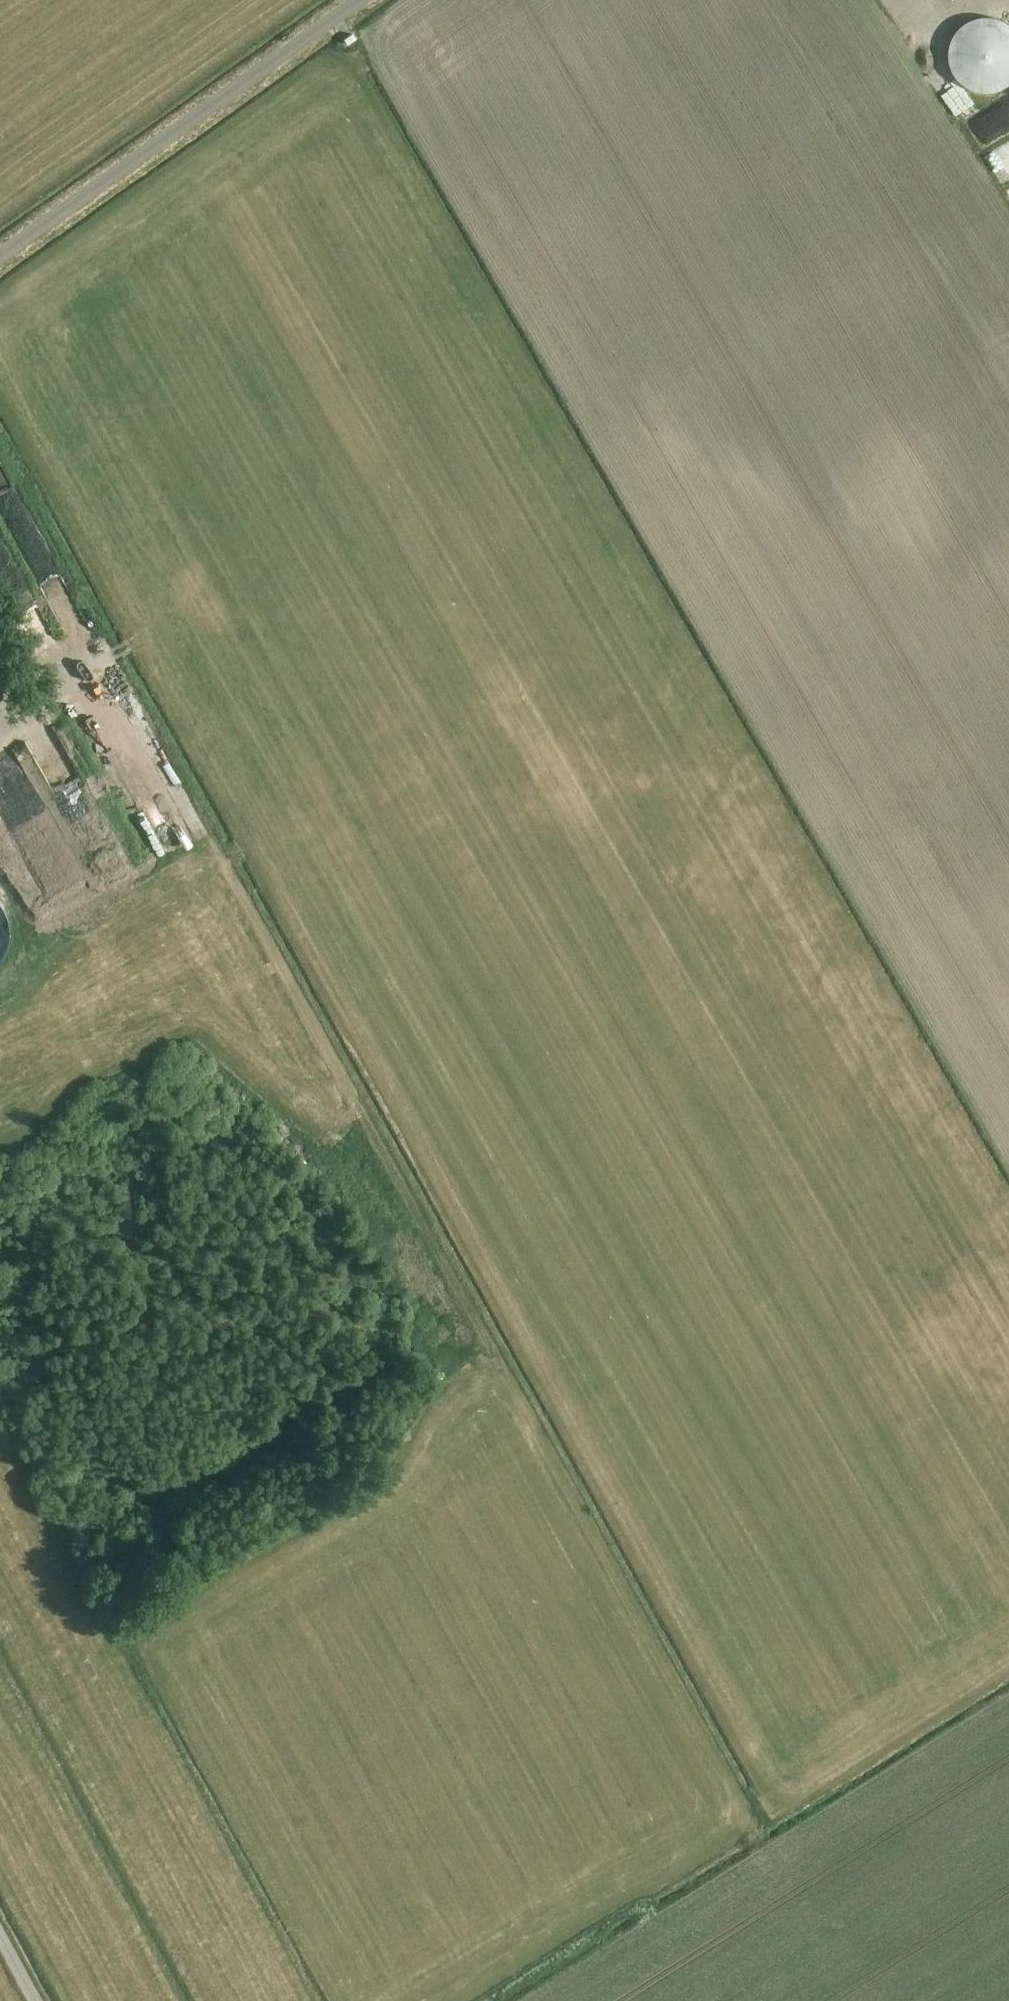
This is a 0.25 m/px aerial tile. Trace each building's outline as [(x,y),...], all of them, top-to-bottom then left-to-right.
[(994,16),(989,16),(984,16),(979,17),(974,18),(969,21),(965,23),(961,27),(957,30),(955,35),(952,39),(951,44),(949,49),(949,54),(949,59),(950,64),(952,69),(954,73),(957,78),(961,81),(965,85),(969,87),(973,90),(978,91),(983,92),(988,92),(994,92),(999,90),(1003,89),(1008,86),(1008,85),(1008,23),(1008,22),(1003,20),(999,18),(994,16)] [(356,39),(352,33),(344,39),(348,45),(356,39)] [(162,840),(176,862),(203,846),(189,823),(162,840)]
